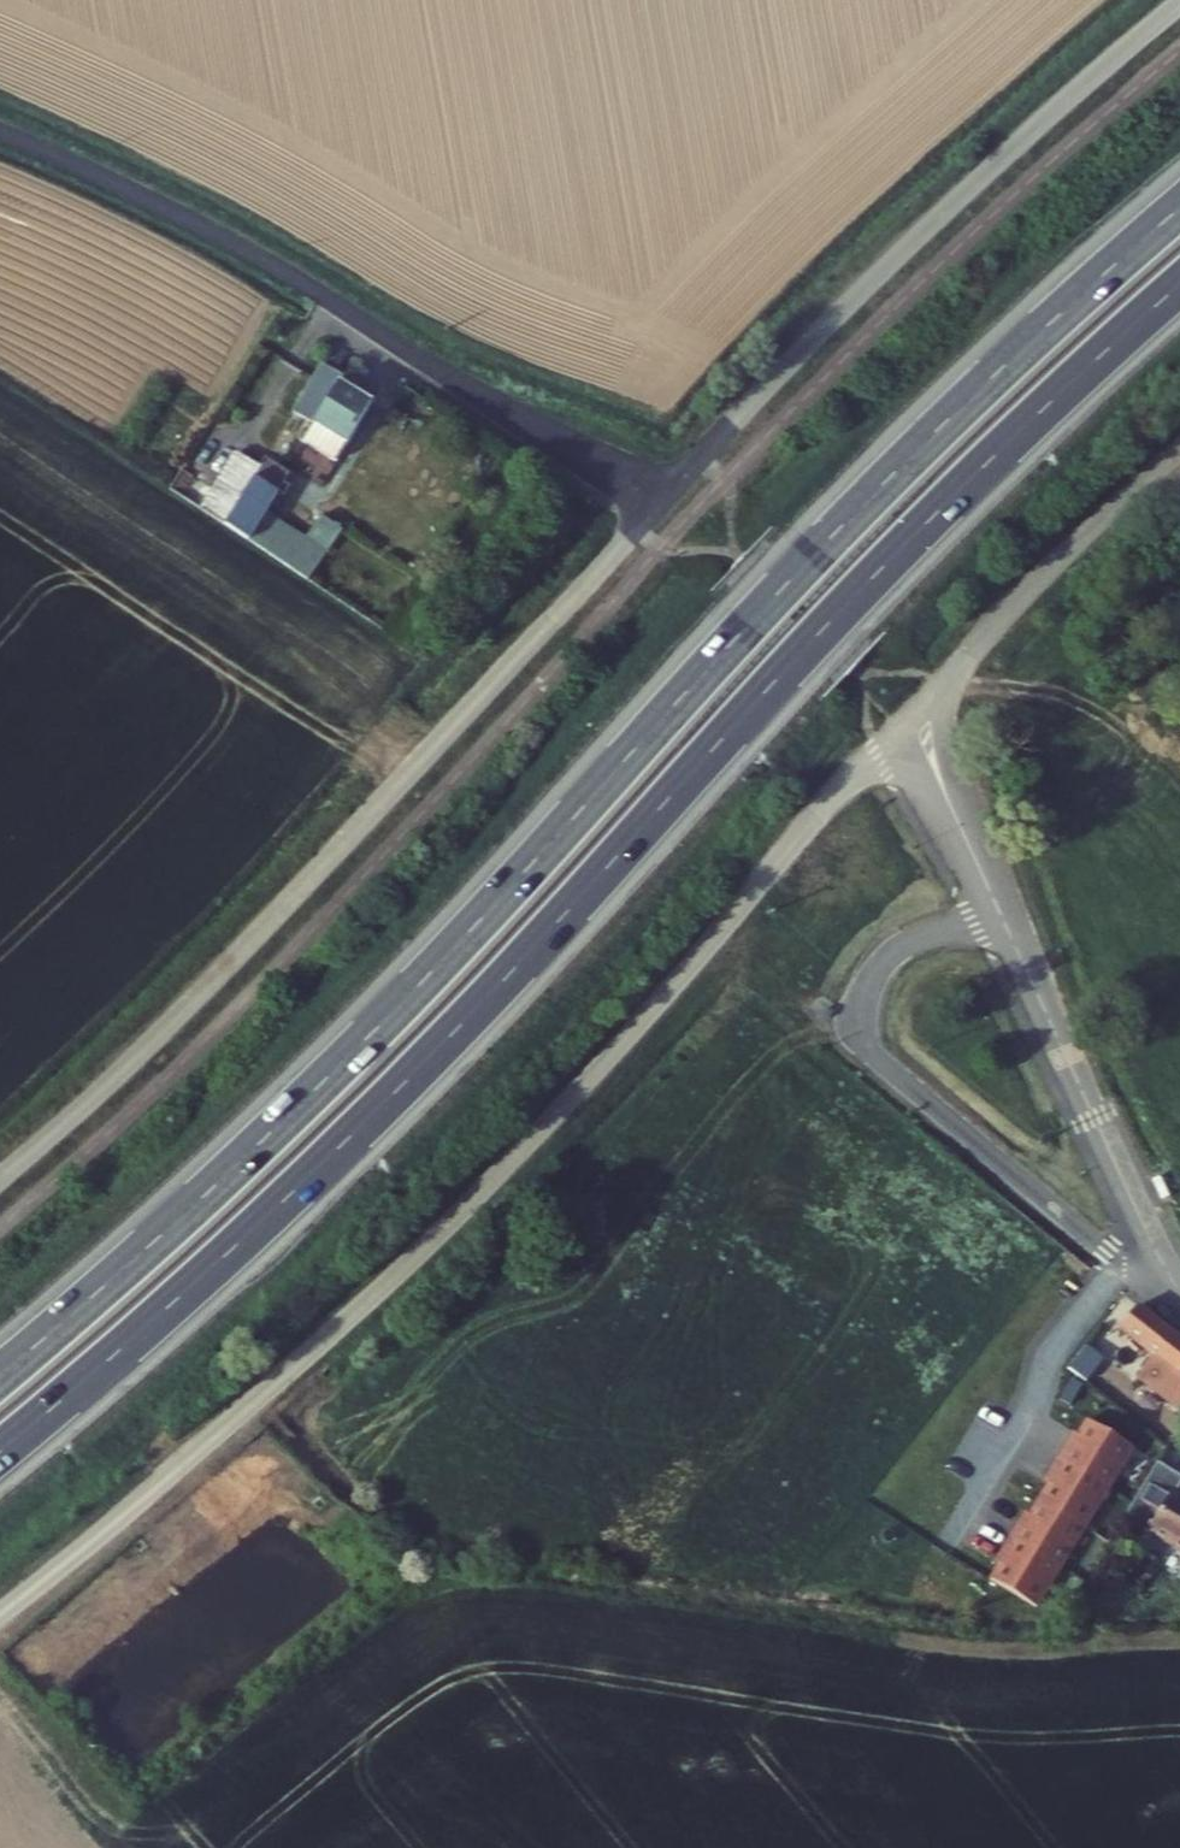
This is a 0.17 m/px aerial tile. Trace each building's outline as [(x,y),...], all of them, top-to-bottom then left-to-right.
[(348,368),(359,350),(337,336),(302,394),(316,404),(340,362),(348,368)] [(380,388),(348,368),(340,362),(316,404),(303,426),(340,449),(380,388)] [(222,525),(259,465),(233,449),(194,506),(200,510),(222,525)] [(302,527),(268,505),(288,472),(264,457),(259,465),(222,525),(301,577),(349,509),(324,493),(302,527)] [(1138,1309),(1118,1335),(1152,1362),(1139,1379),(1179,1411),(1179,1342),(1138,1309)] [(1082,1382),(1102,1356),(1086,1344),(1065,1369),(1082,1382)] [(1135,1453),(1087,1422),(1077,1438),(1071,1435),(1056,1459),(1110,1494),(1135,1453)] [(1110,1494),(1056,1459),(1040,1484),(1046,1488),(1037,1503),(1086,1535),(1110,1494)] [(1125,1519),(1152,1535),(1179,1555),(1179,1496),(1176,1494),(1179,1488),(1179,1478),(1158,1464),(1125,1519)] [(1086,1535),(1037,1503),(1027,1517),(1024,1515),(1008,1541),(1062,1574),(1086,1535)] [(1062,1574),(1008,1541),(992,1565),(997,1569),(987,1582),(1038,1615),(1062,1574)]
